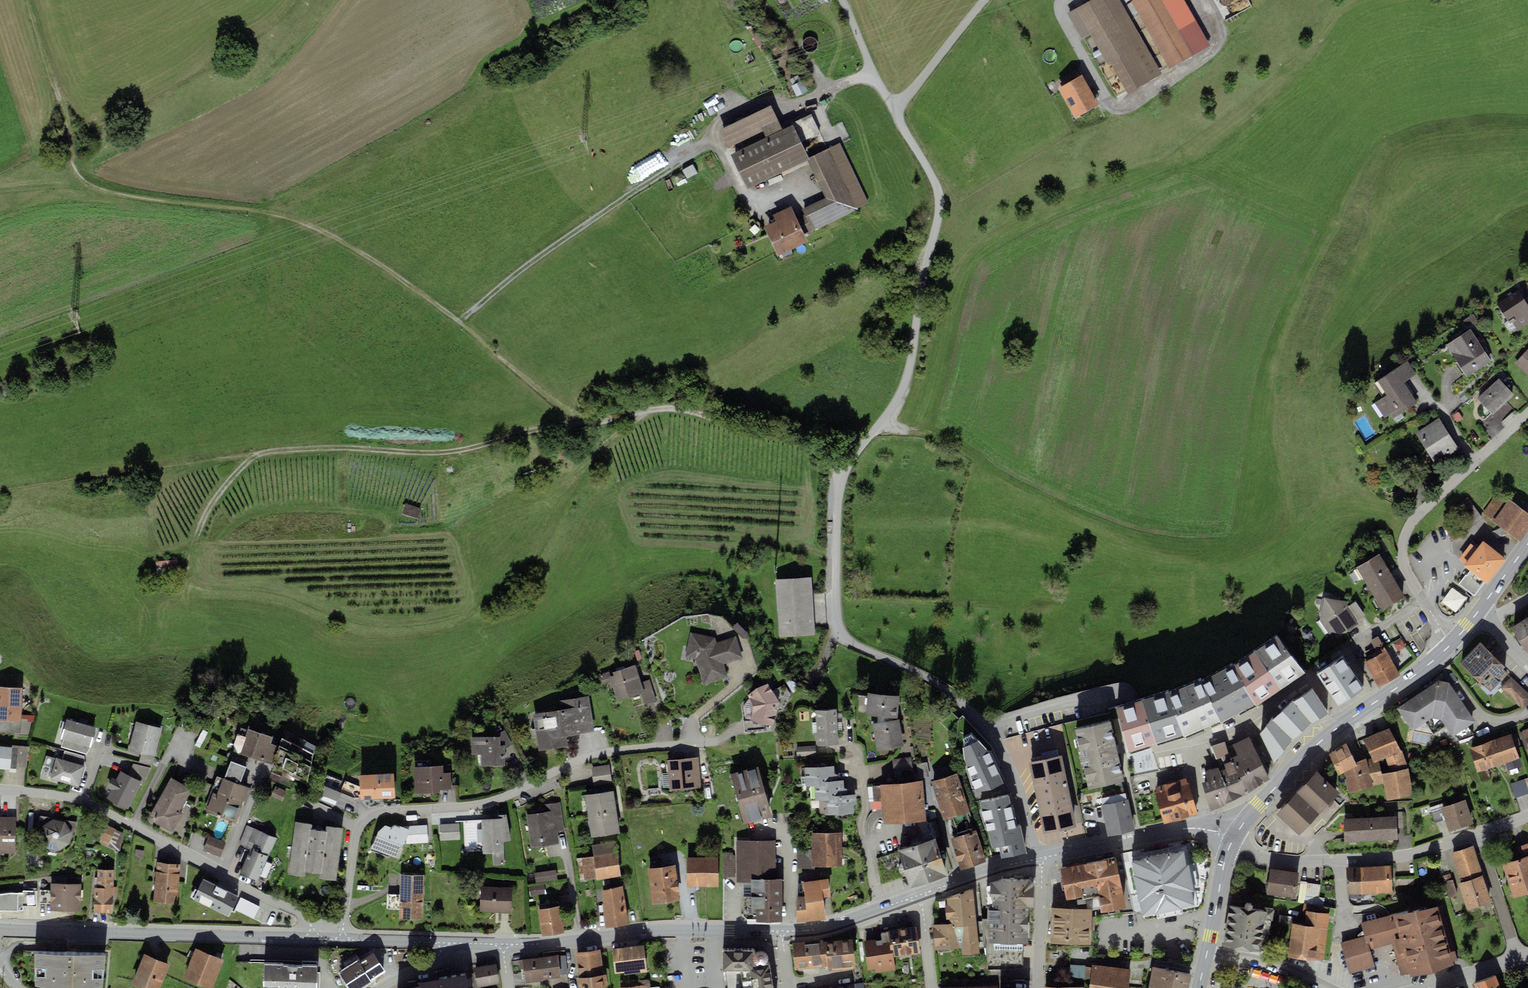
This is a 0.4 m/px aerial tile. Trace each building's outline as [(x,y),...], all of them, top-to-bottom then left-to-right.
[(1075,10),(1107,67),(1112,64),(1129,94),(1162,76),(1120,0),(1094,0),(1075,10)] [(1133,4),(1170,73),(1194,60),(1179,33),(1195,24),(1182,0),(1139,0),(1133,4)] [(1084,77),(1061,90),(1078,121),(1101,108),(1084,77)] [(799,96),(810,91),(805,81),(794,86),(799,96)] [(721,114),(721,104),(708,105),(709,114),(721,114)] [(771,105),(719,130),(728,148),(763,131),(766,137),(782,129),(771,105)] [(793,124),(730,153),(747,189),(809,160),(808,157),(793,124)] [(840,143),(808,157),(809,160),(827,197),(802,208),(805,214),(797,218),(804,234),(869,204),(840,143)] [(776,221),(764,227),(777,255),(808,241),(804,234),(797,218),(791,206),(773,215),(776,221)] [(1505,315),(1517,333),(1527,326),(1527,304),(1526,301),(1505,315)] [(1474,333),(1448,349),(1467,380),(1493,363),(1474,333)] [(1516,365),(1527,376),(1527,351),(1516,365)] [(1388,398),(1375,406),(1385,423),(1416,403),(1405,385),(1417,378),(1408,363),(1378,382),(1388,398)] [(1500,381),(1479,401),(1493,417),(1515,397),(1500,381)] [(1441,423),(1417,438),(1435,467),(1459,452),(1441,423)] [(1486,516),(1521,541),(1527,532),(1527,514),(1502,495),(1486,516)] [(1504,559),(1484,543),(1465,564),(1471,569),(1486,581),(1504,559)] [(1381,557),(1358,571),(1382,612),(1405,598),(1381,557)] [(1473,597),(1486,581),(1471,569),(1458,584),(1473,597)] [(812,579),(777,582),(780,637),(815,635),(812,579)] [(1357,603),(1324,598),(1320,620),(1336,643),(1360,627),(1357,623),(1366,617),(1357,603)] [(1512,626),(1527,651),(1527,650),(1527,616),(1512,626)] [(723,618),(716,626),(724,635),(732,627),(723,618)] [(716,638),(690,634),(686,659),(696,660),(705,687),(728,682),(723,667),(742,660),(737,639),(716,645),(716,638)] [(1278,634),(1255,651),(1232,665),(1255,704),(1256,705),(1284,686),(1305,672),(1278,634)] [(1387,649),(1394,658),(1409,648),(1402,638),(1387,649)] [(1481,642),(1460,662),(1481,683),(1483,681),(1492,690),(1508,673),(1503,668),(1505,666),(1481,642)] [(1343,651),(1317,667),(1339,701),(1364,685),(1343,651)] [(1388,651),(1366,662),(1379,686),(1401,674),(1388,651)] [(1232,665),(1202,680),(1220,721),(1221,722),(1235,714),(1255,704),(1232,665)] [(636,666),(607,676),(616,704),(641,696),(644,706),(656,702),(649,681),(642,684),(636,666)] [(1501,688),(1523,710),(1527,705),(1527,693),(1511,677),(1501,688)] [(1202,680),(1168,692),(1183,734),(1184,736),(1208,726),(1220,721),(1202,680)] [(1438,680),(1396,708),(1412,732),(1428,721),(1434,729),(1444,723),(1453,736),(1475,721),(1449,682),(1438,680)] [(781,704),(768,685),(749,695),(753,708),(753,721),(774,727),(781,704)] [(0,687),(0,720),(21,721),(23,688),(0,687)] [(1312,688),(1294,701),(1311,723),(1328,713),(1312,688)] [(1168,692),(1142,699),(1116,707),(1128,751),(1156,743),(1183,734),(1168,692)] [(866,714),(878,715),(878,725),(873,726),(878,753),(904,748),(899,721),(892,722),(892,719),(891,716),(900,717),(902,697),(868,694),(866,714)] [(559,712),(535,715),(539,750),(568,749),(567,738),(596,733),(588,698),(556,704),(559,712)] [(1278,715),(1274,718),(1273,716),(1260,733),(1274,761),(1293,739),(1311,723),(1294,701),(1293,699),(1278,715)] [(837,710),(815,711),(817,745),(838,744),(837,710)] [(959,721),(963,759),(972,788),(974,788),(975,791),(1003,784),(998,769),(999,763),(993,751),(963,716),(959,721)] [(97,727),(67,719),(62,737),(64,738),(91,746),(97,727)] [(162,730),(137,723),(129,751),(141,754),(155,758),(162,730)] [(1112,723),(1076,730),(1088,789),(1124,782),(1117,749),(1112,723)] [(1389,727),(1363,738),(1372,758),(1375,763),(1379,761),(1386,758),(1401,751),(1389,727)] [(281,741),(248,730),(239,755),(273,766),(280,746),(281,741)] [(1511,734),(1469,749),(1477,772),(1505,763),(1508,771),(1522,766),(1511,734)] [(1238,758),(1199,774),(1210,810),(1248,793),(1269,778),(1250,736),(1233,744),(1238,758)] [(85,753),(91,746),(64,738),(61,746),(85,753)] [(501,739),(472,740),(473,758),(482,758),(482,768),(506,768),(506,749),(501,749),(501,739)] [(1225,742),(1207,747),(1211,761),(1229,756),(1225,742)] [(1346,743),(1328,754),(1339,775),(1344,772),(1357,765),(1356,762),(1346,743)] [(312,762),(280,746),(273,766),(307,784),(312,762)] [(815,755),(815,746),(796,748),(797,756),(815,755)] [(29,748),(14,747),(12,768),(27,769),(29,748)] [(0,748),(0,770),(11,771),(13,749),(0,748)] [(62,761),(85,767),(83,756),(64,751),(62,761)] [(1391,772),(1382,774),(1384,784),(1386,800),(1413,795),(1408,768),(1401,751),(1386,758),(1391,772)] [(151,765),(155,758),(141,754),(138,761),(151,765)] [(1044,836),(1076,828),(1062,756),(1029,764),(1044,836)] [(895,776),(913,773),(911,757),(892,759),(895,776)] [(697,758),(668,760),(670,790),(700,788),(697,758)] [(1357,765),(1344,772),(1346,779),(1345,779),(1348,792),(1384,784),(1382,774),(1379,761),(1375,763),(1372,758),(1367,760),(1366,758),(1356,762),(1357,765)] [(62,761),(57,759),(52,780),(80,787),(85,767),(62,761)] [(127,775),(143,783),(150,768),(133,762),(127,775)] [(610,783),(608,765),(591,767),(593,785),(610,783)] [(444,767),(415,769),(417,796),(441,795),(441,791),(452,791),(451,775),(445,775),(444,767)] [(836,767),(803,769),(804,788),(815,787),(815,803),(825,802),(826,815),(858,814),(857,806),(857,798),(847,798),(846,790),(846,781),(837,782),(837,774),(836,767)] [(758,769),(732,776),(745,824),(771,817),(758,769)] [(1339,792),(1317,771),(1277,814),(1299,835),(1339,792)] [(127,775),(122,773),(108,800),(128,811),(143,783),(127,775)] [(394,774),(361,776),(362,802),(396,800),(394,774)] [(958,776),(933,784),(945,822),(970,814),(958,776)] [(248,788),(220,777),(206,812),(222,819),(228,804),(242,804),(248,788)] [(1186,777),(1154,787),(1165,823),(1197,814),(1186,777)] [(1510,783),(1515,798),(1527,794),(1527,777),(1510,783)] [(192,789),(170,778),(147,821),(173,834),(184,813),(180,811),(192,789)] [(923,782),(881,785),(884,826),(926,822),(923,782)] [(344,794),(325,786),(319,801),(338,809),(344,794)] [(614,793),(586,797),(592,838),(620,834),(619,822),(616,803),(614,793)] [(986,829),(987,831),(990,847),(999,846),(1001,857),(1026,853),(1019,816),(1015,811),(1011,794),(980,802),(986,829)] [(1129,800),(1102,805),(1109,836),(1135,831),(1129,800)] [(1465,800),(1440,808),(1439,804),(1429,808),(1433,822),(1444,818),(1449,832),(1473,824),(1465,800)] [(551,814),(528,817),(533,849),(559,845),(557,835),(565,834),(561,805),(550,806),(551,814)] [(77,826),(39,816),(34,836),(40,847),(47,853),(56,854),(68,851),(72,846),(77,826)] [(1396,816),(1343,819),(1344,843),(1397,840),(1396,816)] [(0,818),(0,855),(16,854),(15,817),(0,818)] [(507,820),(481,822),(484,854),(493,853),(495,866),(505,865),(503,842),(509,841),(507,820)] [(125,834),(97,822),(90,837),(118,850),(125,834)] [(313,825),(296,823),(289,875),(306,877),(306,872),(319,874),(318,879),(337,881),(344,829),(327,827),(326,832),(312,830),(313,825)] [(392,828),(385,825),(378,831),(371,849),(399,859),(404,843),(407,835),(392,828)] [(428,825),(408,826),(408,828),(400,826),(399,828),(394,825),(392,828),(407,835),(404,843),(406,844),(429,842),(428,825)] [(460,825),(441,826),(442,842),(461,841),(460,825)] [(277,839),(249,827),(241,845),(252,850),(241,874),(259,882),(277,839)] [(810,848),(797,848),(797,868),(812,868),(812,866),(842,866),(843,832),(811,832),(810,848)] [(978,832),(952,841),(963,872),(988,863),(978,832)] [(203,850),(221,856),(226,842),(209,836),(203,850)] [(777,840),(736,840),(736,883),(743,883),(743,916),(747,919),(756,919),(756,921),(782,921),(782,878),(777,878),(777,840)] [(937,840),(900,851),(911,888),(948,877),(937,840)] [(1502,864),(1514,898),(1527,893),(1527,843),(1516,847),(1519,858),(1502,864)] [(1461,883),(1483,875),(1473,845),(1451,853),(1461,883)] [(1185,850),(1132,861),(1144,916),(1197,905),(1185,850)] [(734,853),(722,853),(722,876),(735,876),(734,853)] [(618,854),(585,858),(588,881),(621,877),(618,854)] [(718,857),(687,858),(687,887),(718,887),(718,857)] [(1117,858),(1061,868),(1067,900),(1082,897),(1082,899),(1098,896),(1101,912),(1126,907),(1117,858)] [(182,865),(157,864),(154,903),(179,905),(182,865)] [(1391,865),(1346,867),(1348,894),(1393,892),(1391,865)] [(676,868),(650,871),(655,904),(680,901),(676,868)] [(1299,872),(1270,868),(1266,894),(1295,898),(1299,872)] [(556,871),(535,874),(536,884),(558,880),(556,871)] [(115,873),(94,873),(93,915),(114,915),(115,873)] [(1448,898),(1457,895),(1453,879),(1452,880),(1450,873),(1442,875),(1448,898)] [(1461,883),(1458,884),(1468,910),(1493,901),(1483,875),(1461,883)] [(426,877),(402,876),(402,897),(398,896),(397,907),(401,907),(400,920),(425,921),(426,877)] [(214,884),(202,878),(195,891),(208,897),(214,884)] [(805,896),(798,898),(798,921),(826,917),(823,896),(831,895),(828,878),(803,882),(805,896)] [(1033,881),(1004,879),(993,884),(990,944),(1030,945),(1033,881)] [(1306,896),(1307,882),(1300,881),(1298,903),(1304,903),(1305,904),(1306,896)] [(1321,884),(1307,882),(1306,896),(1319,898),(1321,884)] [(242,899),(214,884),(208,897),(219,903),(217,907),(234,915),(242,899)] [(82,885),(50,886),(51,911),(82,910),(82,885)] [(623,888),(603,891),(608,927),(628,925),(623,888)] [(949,924),(933,925),(935,950),(962,948),(962,955),(980,954),(975,889),(947,900),(949,924)] [(22,905),(36,906),(36,891),(23,890),(23,893),(7,892),(0,893),(0,910),(22,910),(22,905)] [(511,890),(480,890),(480,913),(511,913),(511,890)] [(1319,898),(1306,896),(1305,904),(1324,906),(1325,898),(1319,898)] [(1304,926),(1293,924),(1288,956),(1323,960),(1330,914),(1327,913),(1328,907),(1324,906),(1305,904),(1304,903),(1303,912),(1306,912),(1304,926)] [(1244,907),(1229,905),(1223,946),(1243,949),(1260,951),(1265,919),(1273,921),(1275,909),(1265,907),(1264,911),(1252,909),(1253,905),(1245,904),(1244,907)] [(560,906),(539,910),(543,934),(565,930),(560,906)] [(1411,977),(1455,964),(1454,961),(1458,960),(1443,907),(1438,908),(1438,906),(1408,913),(1407,911),(1361,923),(1364,936),(1366,944),(1368,943),(1370,949),(1391,943),(1401,976),(1410,973),(1411,977)] [(1094,912),(1053,910),(1052,945),(1092,947),(1094,912)] [(916,932),(891,936),(895,958),(920,954),(916,932)] [(1375,967),(1370,949),(1368,943),(1366,944),(1364,936),(1340,943),(1349,974),(1375,967)] [(855,942),(825,945),(829,973),(859,970),(855,942)] [(645,945),(615,949),(618,972),(647,969),(645,945)] [(825,945),(795,948),(798,970),(828,967),(825,945)] [(725,950),(724,970),(727,971),(730,987),(774,987),(768,948),(725,950)] [(196,949),(185,978),(209,987),(213,987),(224,960),(196,949)] [(34,952),(35,984),(57,987),(101,987),(105,954),(34,952)] [(603,952),(577,954),(578,972),(604,970),(603,952)] [(340,974),(349,987),(357,987),(384,971),(373,953),(340,974)] [(145,954),(132,984),(143,987),(160,987),(170,965),(145,954)] [(558,955),(525,959),(528,982),(561,978),(558,955)] [(893,955),(867,958),(870,974),(895,971),(893,955)] [(264,964),(263,985),(269,985),(269,987),(318,987),(318,964),(264,964)] [(1090,966),(1070,964),(1068,984),(1088,986),(1090,966)] [(1092,965),(1089,987),(1128,987),(1130,969),(1092,965)] [(496,967),(474,971),(477,987),(499,983),(496,967)] [(1153,967),(1149,987),(1189,987),(1192,974),(1153,967)] [(579,978),(580,987),(605,987),(603,975),(579,978)] [(1474,983),(1476,987),(1500,987),(1495,975),(1474,983)]
